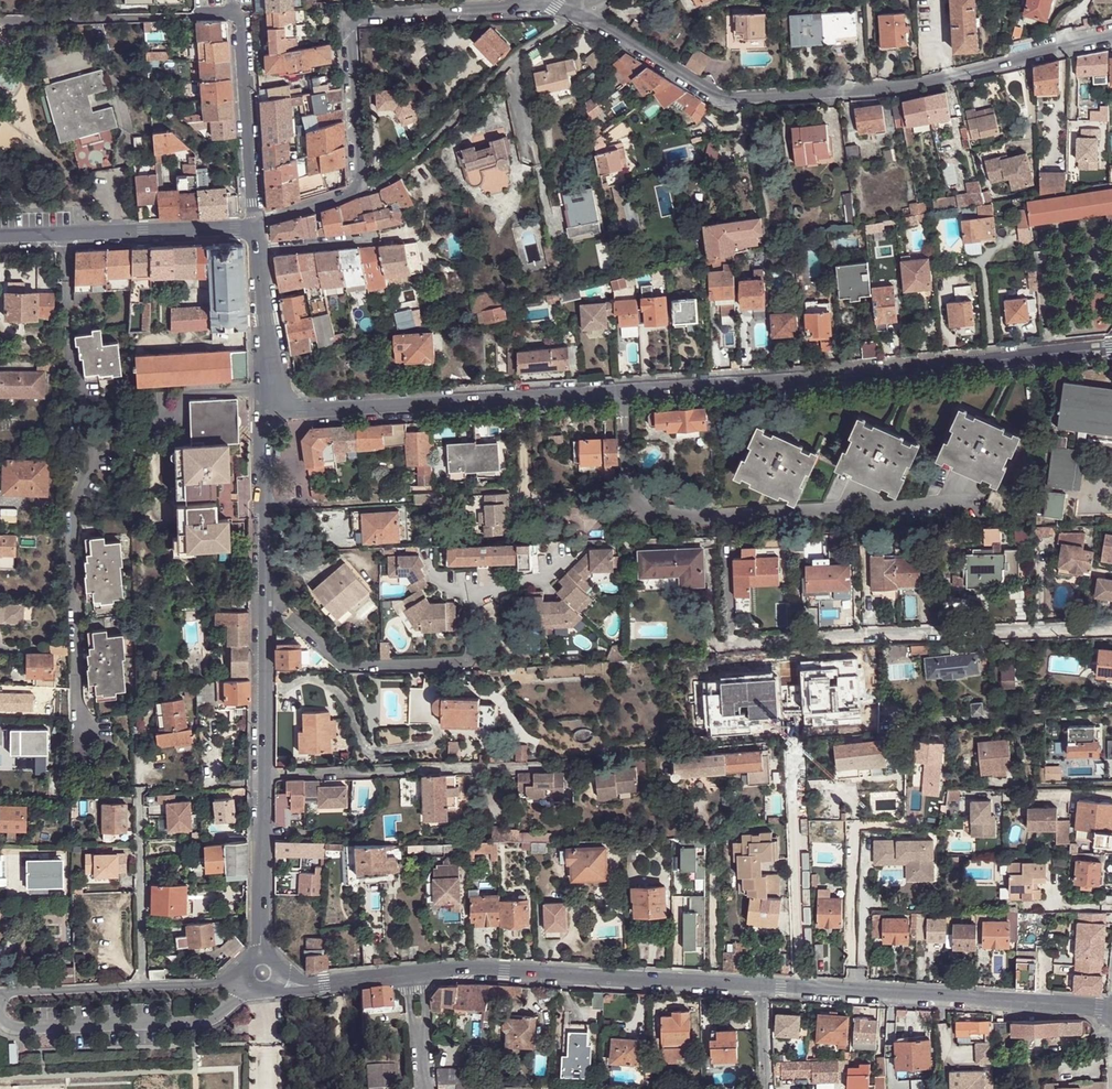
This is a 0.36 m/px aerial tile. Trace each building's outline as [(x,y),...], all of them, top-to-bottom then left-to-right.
[(258,10),(266,10),(265,0),(255,0),(256,10),(258,10)] [(266,10),(271,10),(293,8),(293,0),(265,0),(266,10)] [(976,17),(975,0),(952,0),(956,51),(978,50),(977,24),(976,17)] [(1019,11),(1026,13),(1029,0),(1022,0),(1019,11)] [(1026,13),(1025,14),(1046,20),(1052,0),(1029,0),(1026,13)] [(266,28),(267,54),(297,48),(296,33),(291,34),(290,22),(295,21),(295,8),(293,8),(271,10),(271,27),(266,28)] [(754,32),(754,38),(766,38),(766,9),(751,9),(751,14),(738,14),(738,33),(745,33),(754,32)] [(805,33),(805,44),(836,42),(836,36),(849,36),(848,25),(857,25),(856,12),(823,14),(823,19),(813,19),(813,14),(813,11),(792,13),(793,32),(793,34),(805,33)] [(907,33),(906,27),(905,12),(881,14),(882,43),(898,42),(898,45),(907,44),(907,33)] [(793,32),(792,13),(782,13),(783,33),(793,32)] [(1085,26),(1092,24),(1090,18),(1083,19),(1085,26)] [(556,19),(547,20),(550,28),(558,24),(556,19)] [(630,27),(642,35),(646,28),(634,20),(630,27)] [(226,21),(200,21),(202,41),(205,41),(227,40),(226,21)] [(157,22),(144,22),(145,31),(157,31),(157,22)] [(98,24),(100,36),(107,35),(105,24),(98,24)] [(858,41),(857,25),(848,25),(849,36),(836,36),(836,42),(858,41)] [(469,35),(475,42),(486,31),(481,26),(477,30),(476,28),(469,35)] [(1021,28),(1016,26),(1014,32),(1013,36),(1019,37),(1021,28)] [(486,31),(475,42),(495,62),(511,47),(491,27),(486,31)] [(1013,36),(1014,32),(1007,30),(1005,39),(1011,41),(1013,36)] [(359,34),(360,48),(382,48),(382,33),(359,34)] [(745,38),(745,33),(738,33),(735,33),(736,42),(739,42),(739,38),(745,38)] [(794,45),(805,44),(805,33),(793,34),(794,45)] [(228,59),(227,40),(205,41),(206,59),(228,59)] [(267,54),(264,54),(265,71),(288,67),(288,72),(309,69),(309,64),(330,60),(329,43),(297,48),(267,54)] [(898,51),(898,45),(882,46),(882,43),(879,43),(880,52),(898,51)] [(500,67),(515,51),(511,47),(495,62),(500,67)] [(586,58),(595,70),(607,60),(599,49),(586,58)] [(1095,82),(1108,81),(1108,50),(1078,56),(1077,76),(1095,75),(1095,82)] [(688,65),(699,71),(707,58),(696,51),(688,65)] [(153,60),(169,60),(169,52),(147,53),(147,60),(153,60)] [(633,78),(647,67),(626,53),(614,62),(629,81),(633,78)] [(198,67),(198,60),(189,59),(189,68),(198,67)] [(229,77),(228,59),(206,59),(198,60),(198,67),(200,76),(200,79),(200,80),(229,77)] [(541,94),(571,86),(568,74),(576,73),(573,59),(548,65),(549,70),(536,73),(541,94)] [(582,81),(583,86),(589,80),(591,82),(609,67),(612,65),(611,65),(607,60),(595,70),(582,81)] [(1034,66),(1036,92),(1060,91),(1060,60),(1034,66)] [(609,67),(623,85),(627,82),(629,81),(614,62),(611,65),(612,65),(609,67)] [(671,82),(647,67),(633,78),(640,88),(645,94),(655,86),(659,91),(671,82)] [(102,69),(45,86),(61,143),(118,127),(113,107),(94,113),(89,95),(107,90),(102,69)] [(312,76),(314,92),(335,88),(334,80),(328,81),(327,74),(312,76)] [(201,100),(231,98),(229,77),(200,80),(201,100)] [(629,81),(627,82),(635,92),(640,88),(633,78),(629,81)] [(694,96),(671,82),(659,91),(656,93),(666,107),(673,102),(685,111),(694,96)] [(267,88),(269,99),(289,96),(291,95),(289,84),(267,88)] [(312,92),(313,113),(318,112),(335,109),(335,102),(341,102),(340,87),(335,88),(314,92),(312,92)] [(401,90),(377,91),(378,110),(391,109),(398,114),(402,126),(420,120),(411,97),(406,99),(401,96),(401,90)] [(946,92),(927,96),(931,121),(951,117),(946,92)] [(260,101),(263,144),(286,136),(290,135),(292,134),(289,96),(269,99),(260,101)] [(702,101),(694,96),(685,111),(693,116),(702,101)] [(927,96),(925,96),(903,101),(908,126),(910,126),(931,121),(927,96)] [(232,117),(231,98),(201,100),(203,115),(203,119),(209,119),(232,117)] [(587,103),(588,113),(598,105),(593,99),(587,103)] [(168,111),(172,107),(169,103),(165,100),(161,105),(168,111)] [(904,127),(900,103),(892,105),(895,118),(897,118),(898,128),(904,127)] [(856,108),(859,133),(870,131),(876,130),(886,129),(883,104),(856,108)] [(993,107),(985,109),(987,116),(995,114),(993,107)] [(335,109),(318,112),(318,127),(342,121),(341,108),(335,109)] [(966,111),(968,120),(977,118),(975,111),(975,109),(966,111)] [(977,118),(968,120),(972,139),(999,132),(995,114),(987,116),(985,109),(975,111),(977,118)] [(233,134),(232,117),(209,119),(210,130),(210,137),(233,134)] [(210,130),(209,119),(203,119),(185,121),(195,131),(210,130)] [(318,152),(344,144),(342,121),(318,127),(306,130),(307,155),(318,152)] [(817,159),(830,157),(826,123),(792,126),(796,165),(818,163),(817,159)] [(594,140),(605,132),(599,125),(592,131),(594,139),(594,140)] [(969,140),(966,127),(959,129),(961,142),(969,140)] [(160,150),(186,146),(169,129),(153,131),(154,150),(160,150)] [(142,151),(141,135),(133,136),(134,151),(142,151)] [(263,144),(264,167),(288,160),(288,151),(287,140),(286,136),(263,144)] [(457,151),(461,166),(463,166),(467,180),(468,183),(470,186),(474,188),(479,188),(483,185),(485,182),(485,177),(483,171),(498,167),(501,169),(505,170),(508,169),(510,166),(511,162),(504,138),(491,141),(492,146),(477,151),(475,146),(457,151)] [(583,141),(586,153),(596,150),(594,140),(594,139),(583,141)] [(971,147),(969,140),(961,142),(962,149),(971,147)] [(703,143),(694,155),(704,162),(713,149),(703,143)] [(267,209),(299,200),(326,192),(322,171),(345,165),(345,164),(344,144),(318,152),(321,171),(309,174),(297,177),(265,186),(267,209)] [(845,146),(848,162),(860,161),(857,144),(845,146)] [(622,148),(619,149),(623,169),(628,168),(624,148),(622,148)] [(610,151),(597,154),(598,160),(601,174),(623,169),(619,149),(610,151)] [(288,151),(288,160),(298,157),(298,150),(288,151)] [(586,153),(582,154),(584,162),(598,160),(597,154),(596,150),(586,153)] [(288,160),(264,167),(265,186),(297,177),(309,174),(321,171),(318,152),(307,155),(306,155),(298,157),(288,160)] [(203,171),(199,157),(193,153),(194,163),(195,171),(203,171)] [(1028,154),(1018,156),(1022,174),(1010,177),(1013,188),(1035,183),(1028,154)] [(1022,174),(1018,156),(1001,160),(1000,157),(985,161),(990,182),(1010,177),(1022,174)] [(183,175),(195,174),(195,171),(194,163),(182,163),(183,175)] [(1088,171),(1089,187),(1110,184),(1109,170),(1088,171)] [(196,187),(196,189),(206,188),(205,171),(203,171),(195,171),(195,174),(196,187)] [(957,198),(958,207),(984,203),(976,171),(969,173),(973,192),(956,195),(957,198)] [(135,175),(136,202),(158,201),(157,191),(156,173),(135,175)] [(1040,173),(1040,194),(1066,191),(1066,174),(1040,173)] [(176,187),(196,187),(195,174),(183,175),(176,175),(176,187)] [(402,178),(391,184),(393,189),(403,208),(404,209),(415,204),(402,178)] [(622,231),(630,229),(624,203),(620,185),(620,184),(612,186),(622,231)] [(198,217),(227,216),(225,200),(225,188),(206,188),(196,189),(196,192),(198,217)] [(382,188),(381,191),(385,203),(390,202),(391,208),(392,207),(393,210),(399,209),(403,208),(393,189),(385,192),(382,188)] [(159,218),(179,218),(177,193),(177,190),(162,191),(157,191),(158,201),(159,218)] [(602,231),(594,190),(566,195),(574,236),(602,231)] [(1080,194),(1084,217),(1107,213),(1111,213),(1111,190),(1080,194)] [(385,203),(381,191),(371,194),(375,211),(386,209),(385,203)] [(985,202),(991,201),(989,191),(983,192),(985,202)] [(179,218),(198,217),(196,192),(177,193),(179,218)] [(846,211),(854,210),(852,192),(843,193),(846,211)] [(364,214),(374,211),(375,211),(371,194),(361,197),(364,214)] [(1080,194),(1028,202),(1029,208),(1030,224),(1084,217),(1080,194)] [(360,198),(340,206),(346,232),(368,230),(378,228),(374,211),(364,214),(361,197),(360,198)] [(934,201),(935,210),(958,207),(957,198),(934,201)] [(624,203),(630,229),(641,227),(635,200),(624,203)] [(917,203),(920,213),(926,212),(925,202),(922,202),(917,203)] [(912,214),(912,215),(916,214),(920,213),(917,203),(911,204),(911,207),(912,214)] [(961,209),(962,219),(993,216),(992,204),(961,209)] [(318,226),(320,235),(346,232),(340,206),(322,211),(325,225),(321,225),(318,226)] [(403,223),(399,209),(393,210),(392,207),(391,208),(386,209),(375,211),(374,211),(378,228),(403,223)] [(1030,224),(1029,208),(1018,209),(1020,228),(1031,227),(1030,224)] [(920,213),(916,214),(919,224),(929,223),(928,211),(926,212),(920,213)] [(274,239),(320,235),(318,226),(315,214),(303,217),(286,222),(273,225),(274,239)] [(912,215),(906,217),(907,226),(919,224),(916,214),(912,215)] [(965,241),(978,239),(981,239),(980,237),(987,236),(996,235),(994,216),(993,216),(962,219),(965,241)] [(705,225),(710,258),(725,255),(731,253),(732,253),(746,250),(745,245),(758,243),(757,235),(766,233),(766,226),(761,227),(761,217),(705,225)] [(872,224),(874,235),(885,233),(884,222),(872,224)] [(1033,245),(1031,227),(1020,228),(1019,228),(1021,246),(1033,245)] [(978,242),(978,239),(965,241),(966,251),(971,254),(981,253),(981,242),(978,242)] [(404,241),(380,246),(387,276),(400,273),(411,271),(404,241)] [(212,246),(206,246),(208,275),(209,275),(210,287),(210,306),(212,328),(212,330),(245,329),(245,314),(246,314),(245,305),(244,305),(244,300),(245,300),(245,298),(244,298),(243,286),(245,287),(244,284),(243,284),(243,273),(244,273),(244,272),(243,272),(242,260),(244,260),(243,258),(242,258),(242,253),(243,253),(243,245),(237,245),(237,244),(236,244),(236,243),(234,243),(234,244),(231,244),(231,243),(229,243),(229,244),(221,244),(221,243),(219,243),(219,244),(215,245),(215,244),(213,244),(213,245),(212,245),(212,246)] [(555,263),(551,243),(548,244),(545,245),(549,264),(555,263)] [(202,244),(172,246),(172,275),(195,275),(208,275),(206,246),(202,246),(202,244)] [(152,246),(132,247),(131,275),(139,275),(144,274),(151,274),(152,246)] [(172,246),(152,246),(151,274),(151,276),(172,275),(172,246)] [(380,246),(360,248),(366,282),(368,292),(377,292),(378,298),(391,297),(388,285),(387,276),(380,246)] [(132,247),(106,248),(106,276),(121,276),(131,275),(132,247)] [(106,248),(76,250),(76,259),(76,282),(106,280),(106,276),(106,248)] [(360,248),(339,250),(346,284),(366,282),(360,248)] [(746,250),(732,253),(733,264),(733,267),(746,266),(744,257),(754,255),(753,248),(746,250)] [(339,250),(317,252),(325,287),(334,286),(346,284),(339,250)] [(298,254),(305,285),(306,285),(309,299),(326,295),(325,287),(317,252),(298,254)] [(276,256),(281,290),(305,285),(298,254),(276,256)] [(710,258),(707,259),(708,264),(712,263),(713,267),(717,266),(717,264),(727,262),(726,258),(725,255),(710,258)] [(905,291),(932,288),(929,258),(902,260),(905,291)] [(871,293),(868,261),(837,264),(840,297),(871,293)] [(733,267),(733,264),(724,265),(725,271),(710,272),(712,298),(716,298),(734,296),(735,297),(733,267)] [(795,276),(795,266),(787,267),(787,277),(795,276)] [(665,268),(652,271),(655,279),(666,276),(665,268)] [(755,270),(755,279),(764,279),(763,269),(755,270)] [(400,273),(387,276),(388,285),(402,282),(400,273)] [(131,289),(131,275),(121,276),(122,280),(120,280),(119,289),(131,289)] [(139,275),(131,275),(131,289),(130,302),(138,301),(138,287),(139,275)] [(195,275),(172,275),(172,287),(194,288),(195,275)] [(209,275),(208,275),(195,275),(194,288),(210,287),(209,275)] [(636,275),(626,277),(629,286),(637,285),(636,275)] [(121,276),(106,276),(106,280),(105,290),(119,289),(120,280),(122,280),(121,276)] [(613,280),(615,290),(629,286),(626,277),(623,278),(613,280)] [(764,279),(755,279),(741,280),(743,308),(755,307),(766,306),(764,279)] [(105,290),(106,280),(76,282),(76,291),(88,290),(105,290)] [(6,292),(22,292),(22,283),(7,282),(6,292)] [(366,282),(346,284),(347,290),(367,288),(366,282)] [(347,290),(346,284),(334,286),(337,299),(348,296),(347,290)] [(643,285),(644,297),(654,296),(654,284),(643,285)] [(334,286),(325,287),(326,295),(330,313),(330,314),(339,312),(337,299),(334,286)] [(894,286),(872,288),(876,322),(897,320),(894,286)] [(210,306),(210,287),(194,288),(194,308),(210,306)] [(955,288),(956,301),(972,299),(970,287),(955,288)] [(564,291),(562,292),(559,292),(561,301),(561,302),(582,297),(580,288),(564,291)] [(471,294),(472,313),(477,312),(483,310),(481,302),(497,298),(495,289),(471,294)] [(88,303),(88,290),(76,291),(76,303),(88,303)] [(36,317),(36,292),(22,292),(6,292),(5,292),(5,317),(14,318),(14,322),(18,325),(23,325),(24,325),(27,322),(27,318),(36,318),(36,317)] [(51,292),(36,292),(36,317),(54,317),(54,295),(51,292)] [(561,301),(559,292),(548,295),(550,304),(561,301)] [(283,298),(286,322),(301,319),(300,314),(306,313),(304,295),(283,298)] [(644,309),(638,309),(639,324),(668,322),(667,295),(654,296),(644,297),(644,309)] [(481,302),(483,310),(502,306),(500,300),(500,297),(497,298),(481,302)] [(1029,311),(1028,299),(1028,297),(1019,298),(1014,299),(1005,299),(1007,321),(1029,319),(1029,311)] [(500,300),(502,306),(510,304),(508,298),(500,300)] [(698,320),(697,302),(697,298),(675,299),(676,326),(688,325),(688,321),(698,320)] [(972,299),(956,301),(948,302),(951,325),(961,324),(961,326),(975,324),(972,299)] [(1035,299),(1028,299),(1029,311),(1036,311),(1035,299)] [(616,301),(616,313),(620,313),(621,326),(622,326),(638,325),(639,325),(639,324),(638,309),(637,300),(616,301)] [(607,314),(616,314),(616,313),(616,301),(582,303),(584,328),(608,327),(607,314)] [(806,302),(807,313),(830,312),(830,303),(817,304),(817,301),(806,302)] [(702,302),(697,302),(698,320),(688,321),(688,325),(688,329),(699,329),(699,325),(703,325),(702,302)] [(736,314),(735,303),(724,303),(724,315),(736,314)] [(194,308),(172,309),(171,330),(208,328),(211,328),(212,328),(210,306),(194,308)] [(502,306),(483,310),(485,321),(504,316),(502,306)] [(396,323),(397,330),(414,326),(411,309),(394,312),(396,323)] [(830,312),(807,313),(809,336),(819,335),(832,334),(831,329),(831,319),(830,312)] [(311,317),(312,317),(317,340),(317,342),(336,338),(330,314),(330,313),(311,317)] [(774,336),(788,335),(797,335),(796,313),(773,314),(774,336)] [(286,322),(292,354),(312,350),(310,341),(317,340),(312,317),(301,319),(286,322)] [(384,326),(385,333),(393,331),(397,330),(396,323),(384,326)] [(638,336),(638,325),(622,326),(622,337),(638,336)] [(84,357),(85,374),(99,373),(100,375),(113,373),(113,375),(122,374),(118,343),(103,344),(101,329),(93,330),(93,333),(76,336),(77,345),(79,344),(81,357),(84,357)] [(432,332),(393,335),(396,362),(406,361),(406,362),(421,361),(422,367),(433,366),(433,360),(434,360),(432,332)] [(840,351),(838,334),(834,334),(832,334),(819,335),(820,342),(830,342),(830,350),(830,352),(840,351)] [(788,335),(774,336),(775,344),(788,343),(788,335)] [(317,342),(319,348),(337,344),(336,338),(317,342)] [(865,358),(879,357),(877,340),(861,341),(862,359),(865,358)] [(820,351),(830,350),(830,342),(820,342),(820,351)] [(582,367),(581,344),(567,346),(569,368),(582,367)] [(567,346),(551,347),(553,369),(569,368),(567,346)] [(553,369),(551,347),(518,351),(518,372),(553,369)] [(248,378),(247,349),(135,355),(137,385),(248,378)] [(57,370),(57,359),(36,359),(36,370),(57,370)] [(42,372),(0,372),(0,396),(43,396),(42,372)] [(1064,381),(1058,426),(1111,434),(1111,388),(1064,381)] [(1038,396),(1037,385),(1027,386),(1028,397),(1038,396)] [(215,478),(218,478),(229,477),(228,443),(239,443),(237,398),(189,401),(191,445),(175,446),(177,496),(216,494),(215,485),(215,478)] [(677,429),(698,427),(706,426),(705,408),(657,412),(658,426),(669,425),(669,429),(677,429)] [(997,481),(1017,436),(962,411),(941,456),(997,481)] [(652,427),(658,426),(657,412),(651,412),(649,415),(649,424),(652,427)] [(896,490),(916,445),(861,419),(840,465),(896,490)] [(405,423),(393,424),(394,434),(395,445),(406,443),(406,434),(406,431),(405,423)] [(393,424),(383,425),(384,446),(395,445),(394,434),(393,424)] [(383,425),(357,427),(358,449),(372,448),(384,446),(383,425)] [(333,442),(334,451),(346,450),(344,428),(343,427),(331,428),(333,442)] [(357,427),(344,428),(346,450),(358,449),(357,427)] [(699,435),(698,427),(677,429),(678,436),(699,435)] [(320,443),(333,442),(331,428),(312,428),(304,439),(308,465),(323,464),(323,460),(320,443)] [(815,454),(759,429),(739,474),(795,499),(815,454)] [(430,464),(428,430),(406,431),(406,434),(406,443),(408,465),(418,465),(430,464)] [(604,439),(605,463),(614,462),(617,462),(616,438),(604,439)] [(604,439),(580,440),(582,464),(605,463),(604,439)] [(41,450),(56,450),(56,440),(41,440),(41,450)] [(449,443),(450,470),(464,470),(465,469),(489,468),(488,447),(477,447),(477,444),(476,440),(475,440),(475,442),(449,443)] [(580,440),(573,440),(574,464),(582,464),(580,440)] [(499,466),(499,468),(505,471),(505,469),(507,469),(501,443),(500,442),(500,441),(499,441),(498,441),(497,441),(496,441),(495,442),(495,443),(498,443),(499,466)] [(323,460),(335,458),(334,451),(333,442),(320,443),(323,460)] [(488,444),(488,447),(489,468),(499,468),(499,466),(498,443),(495,443),(488,444)] [(1080,490),(1085,450),(1056,446),(1051,486),(1080,490)] [(447,447),(438,447),(439,459),(448,459),(447,447)] [(2,459),(1,471),(0,471),(0,480),(1,480),(1,492),(44,493),(46,461),(2,459)] [(534,462),(535,473),(544,473),(543,462),(534,462)] [(606,475),(606,486),(616,485),(614,462),(605,463),(606,475)] [(431,472),(430,464),(418,465),(418,472),(417,472),(418,487),(432,486),(431,472)] [(499,468),(489,468),(465,469),(466,476),(499,477),(501,477),(502,476),(503,475),(504,474),(505,471),(499,468)] [(535,489),(544,489),(544,473),(535,473),(535,489)] [(313,498),(327,497),(325,487),(311,489),(313,498)] [(1061,518),(1064,493),(1046,491),(1043,516),(1061,518)] [(414,494),(414,503),(449,502),(448,492),(414,493),(414,494)] [(493,523),(494,534),(512,533),(511,522),(516,522),(514,506),(510,506),(509,492),(485,494),(486,510),(479,511),(480,524),(485,524),(493,523)] [(717,507),(717,493),(701,494),(701,506),(717,507)] [(217,519),(217,512),(216,502),(177,504),(179,548),(213,546),(213,541),(229,540),(228,518),(221,519),(217,519)] [(363,512),(365,541),(400,539),(399,510),(363,512)] [(356,542),(365,541),(363,512),(355,513),(356,538),(356,542)] [(486,535),(494,534),(493,523),(485,524),(486,535)] [(984,527),(984,528),(984,542),(993,542),(993,546),(967,547),(968,551),(966,551),(967,586),(981,585),(981,582),(996,582),(997,582),(998,582),(999,581),(1000,581),(1001,580),(1002,579),(1003,578),(1003,577),(1003,576),(1004,576),(1004,575),(1004,573),(1008,573),(1008,575),(1019,574),(1019,546),(1005,547),(1005,551),(1001,551),(1001,527),(984,527)] [(1035,527),(1035,538),(1043,538),(1043,534),(1050,534),(1050,527),(1035,527)] [(895,530),(895,541),(904,540),(909,540),(910,529),(895,530)] [(13,534),(0,533),(0,554),(12,554),(13,534)] [(1092,567),(1094,551),(1083,550),(1086,533),(1059,533),(1058,542),(1063,543),(1060,566),(1071,568),(1071,572),(1072,572),(1082,574),(1083,573),(1090,575),(1091,571),(1092,567)] [(1104,533),(1100,560),(1111,562),(1111,534),(1104,533)] [(803,534),(788,535),(789,551),(803,550),(803,534)] [(85,575),(87,588),(87,590),(93,590),(94,598),(94,600),(100,600),(101,602),(114,600),(114,598),(121,597),(123,597),(120,566),(123,565),(121,542),(105,543),(105,537),(91,538),(92,553),(87,554),(87,560),(85,561),(86,575),(85,575)] [(533,559),(532,543),(452,546),(452,550),(452,561),(480,561),(489,560),(520,559),(533,559)] [(591,548),(574,566),(585,578),(592,570),(614,569),(614,566),(613,555),(613,547),(591,548)] [(741,548),(741,558),(760,557),(760,547),(741,548)] [(702,548),(640,551),(641,570),(641,576),(687,574),(688,585),(704,584),(702,548)] [(422,567),(426,564),(420,555),(419,554),(389,555),(389,572),(399,572),(399,575),(408,575),(413,582),(423,576),(426,574),(422,567)] [(873,590),(897,590),(897,586),(896,558),(884,558),(884,555),(872,555),(873,590)] [(760,557),(741,558),(733,558),(734,596),(748,596),(750,596),(750,585),(749,581),(756,581),(756,585),(779,585),(778,556),(760,557)] [(896,558),(897,586),(921,586),(920,557),(896,558)] [(345,562),(326,578),(329,592),(340,617),(370,591),(345,562)] [(807,589),(806,590),(831,590),(850,590),(849,564),(842,565),(829,565),(814,565),(806,566),(807,589)] [(564,584),(558,591),(560,593),(564,597),(575,609),(590,594),(583,587),(589,582),(585,578),(574,566),(560,580),(564,584)] [(1071,568),(1060,566),(1059,572),(1071,575),(1072,572),(1071,572),(1071,568)] [(964,583),(964,577),(961,577),(961,575),(959,573),(954,573),(954,583),(964,583)] [(428,584),(423,576),(413,582),(408,585),(413,592),(403,598),(409,607),(404,610),(416,629),(423,629),(423,631),(431,630),(430,603),(431,602),(422,588),(428,584)] [(1097,576),(1094,596),(1111,599),(1111,578),(1097,576)] [(329,592),(326,578),(314,590),(339,618),(340,617),(329,592)] [(87,629),(92,629),(105,628),(106,634),(121,633),(122,636),(124,636),(121,597),(114,598),(114,600),(114,605),(114,609),(95,611),(95,607),(94,600),(94,598),(87,598),(87,590),(87,588),(83,588),(86,629),(87,629)] [(543,600),(543,590),(534,591),(534,595),(525,595),(513,596),(514,615),(535,615),(535,617),(544,616),(543,600)] [(831,590),(806,590),(806,600),(826,600),(828,600),(830,598),(831,595),(831,590)] [(554,600),(543,600),(544,616),(544,622),(571,621),(579,613),(575,609),(564,597),(561,600),(554,600)] [(456,601),(431,602),(430,603),(431,630),(448,630),(448,626),(457,626),(456,601)] [(5,603),(4,614),(16,614),(21,614),(22,604),(6,603),(5,603)] [(248,624),(248,612),(214,614),(215,627),(228,627),(227,647),(232,647),(231,680),(247,680),(247,679),(248,673),(248,624)] [(86,666),(88,681),(94,681),(95,689),(95,691),(101,690),(114,689),(124,688),(122,656),(124,656),(123,654),(122,636),(121,633),(106,634),(105,628),(92,629),(93,644),(88,645),(88,651),(86,651),(87,665),(86,666)] [(124,636),(122,636),(123,654),(132,653),(130,635),(124,636)] [(66,654),(66,644),(65,644),(56,644),(50,644),(50,653),(50,665),(55,664),(55,658),(57,657),(59,654),(66,654)] [(612,646),(624,659),(624,644),(612,646)] [(910,645),(910,649),(910,653),(928,653),(928,644),(910,645)] [(951,656),(935,657),(925,658),(928,678),(943,676),(944,678),(962,676),(962,674),(979,672),(976,653),(971,654),(970,645),(957,646),(957,648),(950,648),(951,656)] [(389,646),(380,646),(380,658),(390,658),(389,646)] [(612,646),(606,661),(624,659),(612,646)] [(934,648),(935,657),(951,656),(950,648),(949,646),(934,648)] [(276,647),(276,666),(300,666),(300,647),(276,647)] [(879,647),(861,647),(861,656),(870,656),(871,665),(879,665),(879,647)] [(801,649),(792,649),(792,658),(777,659),(778,672),(788,671),(811,669),(810,659),(810,657),(804,657),(802,657),(802,656),(801,649)] [(1111,677),(1111,650),(1101,649),(1098,676),(1111,677)] [(26,675),(35,675),(50,675),(50,673),(50,665),(50,653),(25,653),(26,675)] [(819,659),(810,659),(811,669),(811,677),(820,676),(819,659)] [(1002,665),(1003,686),(1013,686),(1013,665),(1002,665)] [(484,669),(475,670),(475,681),(483,682),(484,669)] [(812,695),(811,677),(811,669),(788,671),(789,684),(790,695),(790,697),(812,695)] [(788,671),(778,672),(779,684),(789,684),(788,671)] [(39,685),(54,686),(54,673),(50,673),(50,675),(35,675),(35,685),(39,685)] [(249,679),(247,679),(247,680),(231,680),(224,681),(225,703),(248,701),(249,701),(249,679)] [(248,708),(248,701),(225,703),(224,681),(216,682),(218,706),(218,711),(230,710),(230,709),(236,709),(248,708)] [(211,682),(204,683),(206,700),(206,707),(218,706),(216,682),(211,682)] [(196,684),(197,701),(206,700),(204,683),(196,684)] [(779,696),(790,695),(789,684),(779,684),(779,696)] [(38,699),(39,685),(35,685),(29,685),(29,698),(38,699)] [(68,701),(68,686),(54,686),(39,685),(38,699),(46,699),(46,700),(68,701)] [(184,688),(185,697),(193,696),(192,687),(184,688)] [(136,692),(136,705),(152,704),(151,691),(136,692)] [(479,707),(479,700),(479,698),(444,696),(443,696),(442,696),(441,696),(440,697),(439,697),(438,698),(437,698),(437,699),(436,699),(436,700),(436,701),(435,701),(435,702),(435,703),(435,704),(435,705),(435,706),(435,707),(435,708),(436,708),(436,709),(436,710),(437,710),(437,711),(438,711),(439,712),(440,712),(440,713),(441,713),(442,713),(443,713),(442,725),(479,725),(479,707)] [(173,743),(191,740),(189,727),(185,728),(181,697),(161,701),(161,700),(155,701),(159,726),(146,728),(146,734),(154,733),(158,749),(173,748),(173,743)] [(982,703),(972,704),(973,715),(983,714),(982,703)] [(489,707),(479,707),(479,725),(495,726),(496,704),(489,704),(489,707)] [(331,737),(330,719),(330,711),(303,712),(304,731),(299,731),(300,752),(331,751),(331,737)] [(865,723),(840,725),(841,734),(866,732),(865,723)] [(841,734),(840,725),(823,727),(824,735),(841,734)] [(1068,726),(1068,755),(1101,754),(1101,740),(1097,740),(1097,725),(1068,726)] [(18,728),(19,753),(47,753),(47,728),(18,728)] [(980,750),(980,761),(982,774),(993,773),(994,775),(1007,774),(1007,770),(1012,769),(1009,738),(979,740),(980,750)] [(450,762),(461,762),(461,740),(450,740),(450,762)] [(884,740),(871,741),(873,766),(887,765),(884,740)] [(871,741),(843,744),(846,767),(859,766),(859,768),(873,766),(871,741)] [(846,767),(843,744),(835,745),(837,768),(846,767)] [(517,763),(527,763),(527,745),(517,745),(516,763),(517,763)] [(768,750),(761,751),(762,769),(747,770),(749,785),(770,783),(768,750)] [(758,751),(724,753),(725,772),(747,770),(762,769),(761,751),(758,751)] [(725,772),(724,753),(675,757),(675,761),(676,771),(678,772),(679,772),(680,773),(680,775),(725,772)] [(619,772),(615,773),(597,775),(599,797),(619,795),(618,792),(639,789),(637,766),(618,768),(619,772)] [(1046,778),(1046,768),(1041,768),(1041,782),(1061,781),(1061,778),(1046,778)] [(1061,768),(1046,768),(1046,778),(1061,778),(1061,768)] [(674,772),(672,774),(672,776),(674,779),(677,779),(680,778),(680,775),(680,773),(679,772),(678,772),(676,771),(674,772)] [(564,772),(518,773),(518,791),(527,791),(527,798),(546,797),(546,794),(554,794),(554,800),(565,799),(564,772)] [(425,807),(447,807),(447,806),(456,806),(456,795),(460,794),(459,785),(455,785),(455,776),(424,777),(425,807)] [(276,792),(276,803),(285,803),(285,805),(291,805),(291,810),(305,810),(305,799),(305,781),(305,779),(287,779),(287,792),(276,792)] [(320,780),(305,781),(305,799),(320,799),(320,805),(347,805),(347,786),(320,786),(320,780)] [(174,793),(158,794),(158,802),(167,802),(168,829),(192,828),(190,800),(175,801),(174,793)] [(216,822),(224,821),(234,820),(232,796),(217,798),(213,798),(216,822)] [(1079,800),(1076,828),(1077,828),(1076,839),(1095,841),(1096,830),(1111,831),(1111,803),(1079,800)] [(990,821),(990,816),(990,801),(971,801),(971,837),(994,837),(994,821),(990,821)] [(276,803),(275,823),(284,827),(285,805),(285,803),(276,803)] [(102,839),(113,839),(113,835),(116,833),(116,831),(125,831),(126,804),(103,804),(102,839)] [(23,805),(0,805),(0,829),(5,829),(5,837),(14,837),(14,830),(23,830),(23,805)] [(447,818),(447,807),(425,807),(426,819),(447,818)] [(1056,844),(1069,844),(1069,821),(1057,821),(1057,808),(1028,808),(1028,829),(1038,829),(1056,829),(1056,838),(1056,844)] [(1096,830),(1095,841),(1095,843),(1108,845),(1111,845),(1111,831),(1096,830)] [(113,835),(113,839),(125,840),(125,831),(116,831),(116,833),(113,835)] [(749,895),(751,895),(776,898),(776,875),(762,875),(758,875),(757,860),(761,860),(779,859),(778,840),(772,840),(772,837),(772,832),(760,832),(760,834),(753,835),(753,833),(742,834),(742,839),(742,842),(736,842),(733,842),(734,861),(738,861),(739,871),(743,871),(744,894),(748,894),(749,895)] [(529,835),(530,843),(531,843),(538,843),(538,834),(529,835)] [(538,834),(538,843),(545,842),(554,842),(554,834),(538,834)] [(696,881),(705,880),(705,857),(700,857),(700,849),(705,849),(704,838),(681,840),(681,872),(696,871),(696,881)] [(933,839),(875,840),(875,858),(913,857),(913,867),(920,874),(934,874),(933,839)] [(276,840),(275,855),(322,857),(326,857),(326,854),(326,849),(326,843),(314,842),(276,840)] [(490,842),(474,843),(474,852),(490,852),(490,842)] [(498,842),(490,842),(490,852),(490,860),(498,860),(498,842)] [(530,843),(522,842),(522,851),(531,851),(531,843),(530,843)] [(538,843),(531,843),(531,851),(531,853),(546,853),(545,842),(538,843)] [(326,849),(344,850),(346,885),(352,885),(353,893),(358,893),(358,875),(357,875),(355,845),(353,845),(344,844),(326,843),(326,849)] [(1095,843),(1094,853),(1102,853),(1107,853),(1108,845),(1095,843)] [(246,872),(247,844),(224,845),(205,845),(206,870),(225,869),(225,872),(246,872)] [(357,845),(355,845),(357,875),(358,875),(388,873),(388,872),(386,855),(386,848),(385,845),(357,845)] [(393,847),(386,848),(386,855),(394,854),(393,847)] [(635,847),(626,847),(627,862),(636,861),(635,847)] [(605,848),(569,849),(569,863),(573,863),(573,868),(573,877),(574,880),(606,878),(605,848)] [(1082,853),(1079,854),(1078,860),(1101,862),(1102,853),(1094,853),(1082,853)] [(126,871),(126,854),(85,854),(85,871),(95,871),(95,875),(117,875),(117,871),(126,871)] [(394,854),(386,855),(388,872),(397,872),(395,854),(394,854)] [(457,856),(449,857),(444,862),(444,866),(438,866),(438,869),(434,869),(436,902),(452,902),(452,912),(461,911),(461,901),(460,865),(457,865),(457,856)] [(913,857),(875,858),(875,864),(907,863),(908,880),(934,879),(934,874),(920,874),(913,867),(913,857)] [(27,859),(27,884),(46,884),(60,884),(60,859),(27,859)] [(1101,862),(1078,860),(1077,860),(1075,882),(1100,884),(1100,882),(1101,883),(1102,883),(1103,881),(1103,875),(1103,874),(1101,873),(1102,862),(1101,862)] [(1009,875),(1010,891),(1032,891),(1032,899),(1041,899),(1041,890),(1037,890),(1037,883),(1046,882),(1046,863),(1008,863),(1008,875),(1009,875)] [(310,883),(309,895),(316,895),(324,895),(326,867),(322,866),(318,866),(316,883),(310,883)] [(185,912),(185,884),(152,884),(152,911),(185,912)] [(651,914),(650,887),(634,888),(634,899),(635,899),(636,915),(651,914)] [(664,887),(650,887),(651,914),(665,914),(664,887)] [(1032,891),(1010,891),(1010,900),(1032,900),(1032,899),(1032,891)] [(1100,894),(1100,904),(1111,904),(1111,894),(1100,894)] [(324,895),(316,895),(315,908),(324,908),(324,895)] [(501,923),(500,895),(480,896),(473,896),(473,908),(476,909),(476,924),(501,923)] [(750,922),(776,925),(778,925),(782,898),(780,898),(776,898),(751,895),(748,922),(750,922)] [(705,947),(705,896),(689,896),(689,912),(683,913),(684,951),(696,951),(696,947),(705,947)] [(819,925),(836,925),(842,926),(842,899),(826,898),(818,898),(818,925),(819,925)] [(525,901),(520,901),(502,901),(503,925),(529,924),(528,901),(525,901)] [(545,904),(546,932),(567,931),(566,904),(545,904)] [(1107,911),(1079,912),(1078,921),(1077,939),(1076,956),(1076,965),(1075,974),(1074,991),(1097,993),(1101,993),(1102,975),(1103,967),(1104,958),(1105,940),(1106,923),(1107,911)] [(1014,912),(1005,912),(1005,922),(1009,922),(1009,923),(1013,923),(1014,918),(1014,912)] [(925,913),(917,913),(916,938),(924,938),(925,913)] [(987,913),(977,913),(976,924),(976,925),(981,925),(981,919),(987,919),(987,913)] [(946,923),(946,919),(927,918),(926,941),(945,942),(945,933),(946,923)] [(893,943),(900,943),(908,943),(908,919),(885,919),(885,943),(893,943)] [(188,935),(189,946),(192,946),(211,943),(214,943),(212,928),(211,921),(186,924),(188,935)] [(984,925),(984,945),(1009,946),(1010,939),(1009,923),(1009,922),(1005,922),(985,921),(984,925)] [(1018,940),(1018,923),(1013,923),(1009,923),(1010,939),(1018,940)] [(976,925),(976,924),(953,924),(953,933),(953,947),(953,949),(963,949),(968,949),(976,949),(976,945),(976,925)] [(981,925),(976,925),(976,945),(984,945),(984,925),(981,925)] [(217,928),(212,928),(214,943),(222,942),(220,926),(218,926),(217,926),(217,928)] [(872,926),(872,940),(881,940),(881,926),(872,926)] [(323,928),(314,928),(313,937),(313,950),(322,950),(323,928)] [(953,933),(945,933),(945,942),(945,947),(953,947),(953,933)] [(228,954),(231,956),(243,945),(232,934),(219,947),(225,954),(227,952),(228,954)] [(178,947),(189,946),(188,935),(176,936),(178,947)] [(728,944),(728,952),(740,953),(742,953),(747,953),(747,943),(733,942),(733,944),(728,944)] [(363,952),(363,944),(355,945),(355,953),(363,953),(363,952)] [(815,945),(815,960),(823,959),(823,945),(815,945)] [(723,971),(739,972),(740,953),(728,952),(723,952),(723,971)] [(307,971),(322,970),(322,953),(307,955),(307,971)] [(1030,953),(1017,953),(1017,961),(1036,962),(1037,954),(1030,953)] [(333,969),(352,967),(351,959),(333,961),(333,969)] [(1036,962),(1017,961),(1016,988),(1036,989),(1036,965),(1036,962)] [(53,983),(74,983),(74,966),(53,966),(53,983)] [(954,981),(954,966),(946,966),(946,981),(954,981)] [(209,978),(217,970),(215,967),(211,972),(199,972),(200,978),(209,978)] [(149,979),(163,979),(163,968),(149,968),(149,970),(149,979)] [(458,985),(443,986),(441,1006),(442,1006),(454,1007),(456,1007),(458,985)] [(467,985),(458,985),(456,1007),(465,1009),(481,1010),(486,1011),(487,997),(488,985),(476,985),(467,985)] [(521,987),(488,985),(487,997),(493,998),(520,999),(521,987)] [(443,986),(441,986),(432,997),(432,1010),(441,1010),(442,1006),(441,1006),(443,986)] [(390,991),(370,993),(373,1013),(392,1011),(390,991)] [(604,1001),(604,992),(594,991),(593,1007),(603,1007),(604,1001)] [(613,992),(604,991),(604,992),(604,1001),(610,1001),(611,999),(613,999),(613,992)] [(360,994),(362,1014),(373,1013),(370,993),(360,994)] [(489,1030),(486,1011),(481,1010),(479,1028),(489,1030)] [(674,1011),(674,1012),(674,1015),(663,1015),(664,1063),(677,1062),(677,1059),(690,1058),(689,1042),(690,1010),(674,1011)] [(840,1041),(846,1040),(848,1016),(838,1015),(838,1011),(831,1010),(830,1014),(821,1014),(819,1038),(830,1040),(840,1041)] [(801,1014),(778,1012),(776,1033),(799,1035),(801,1014)] [(930,1023),(931,1013),(911,1012),(910,1022),(930,1023)] [(536,1017),(536,1016),(509,1015),(508,1020),(505,1024),(504,1028),(508,1031),(507,1045),(534,1047),(535,1037),(535,1031),(536,1017)] [(867,1019),(867,1017),(856,1017),(854,1040),(855,1040),(877,1042),(879,1021),(867,1019)] [(996,1021),(997,1031),(1013,1030),(1013,1020),(996,1021)] [(1013,1020),(1013,1030),(1013,1034),(1059,1034),(1059,1020),(1040,1020),(1013,1020)] [(1062,1020),(1059,1020),(1059,1034),(1084,1033),(1084,1032),(1083,1020),(1074,1020),(1062,1020)] [(1084,1020),(1083,1020),(1084,1032),(1095,1032),(1095,1031),(1095,1030),(1095,1029),(1094,1028),(1094,1027),(1094,1026),(1093,1025),(1093,1024),(1092,1024),(1092,1023),(1091,1023),(1091,1022),(1090,1022),(1089,1021),(1088,1021),(1087,1020),(1086,1020),(1085,1020),(1084,1020)] [(993,1021),(958,1022),(958,1035),(969,1035),(969,1032),(994,1032),(994,1031),(993,1021)] [(565,1023),(571,1031),(589,1032),(589,1029),(590,1024),(571,1023),(565,1023)] [(926,1030),(926,1035),(904,1036),(905,1036),(906,1037),(907,1037),(908,1037),(908,1038),(909,1038),(909,1039),(910,1039),(930,1038),(930,1029),(926,1030)] [(713,1046),(713,1059),(738,1058),(737,1030),(719,1031),(720,1044),(713,1046)] [(589,1032),(571,1031),(570,1056),(564,1056),(564,1076),(588,1077),(588,1067),(591,1067),(592,1043),(589,1043),(589,1032)] [(897,1040),(896,1040),(897,1068),(932,1066),(930,1038),(910,1039),(909,1039),(909,1038),(908,1038),(908,1037),(907,1037),(906,1037),(905,1036),(904,1036),(903,1036),(902,1036),(901,1036),(901,1037),(900,1037),(899,1037),(899,1038),(898,1038),(897,1039),(897,1040)] [(640,1040),(623,1038),(620,1038),(620,1046),(613,1045),(612,1061),(639,1063),(640,1040)] [(877,1049),(877,1042),(855,1040),(854,1047),(877,1049)] [(994,1042),(975,1042),(977,1064),(994,1064),(994,1042)] [(482,1054),(481,1046),(468,1045),(470,1053),(482,1054)] [(807,1060),(782,1061),(782,1077),(813,1076),(813,1082),(840,1081),(839,1059),(830,1059),(826,1059),(820,1059),(807,1060)] [(382,1088),(396,1088),(395,1065),(381,1066),(382,1088)] [(382,1088),(381,1066),(366,1068),(367,1088),(377,1088),(382,1088)] [(467,1069),(467,1084),(482,1083),(482,1068),(467,1069)] [(467,1069),(436,1069),(438,1084),(445,1084),(455,1084),(467,1084),(467,1069)] [(855,1072),(849,1072),(848,1084),(871,1084),(870,1069),(860,1069),(860,1072),(855,1072)] [(994,1070),(951,1070),(951,1088),(994,1088),(994,1070)] [(886,1083),(886,1076),(880,1075),(877,1076),(877,1088),(886,1088),(886,1083)]
